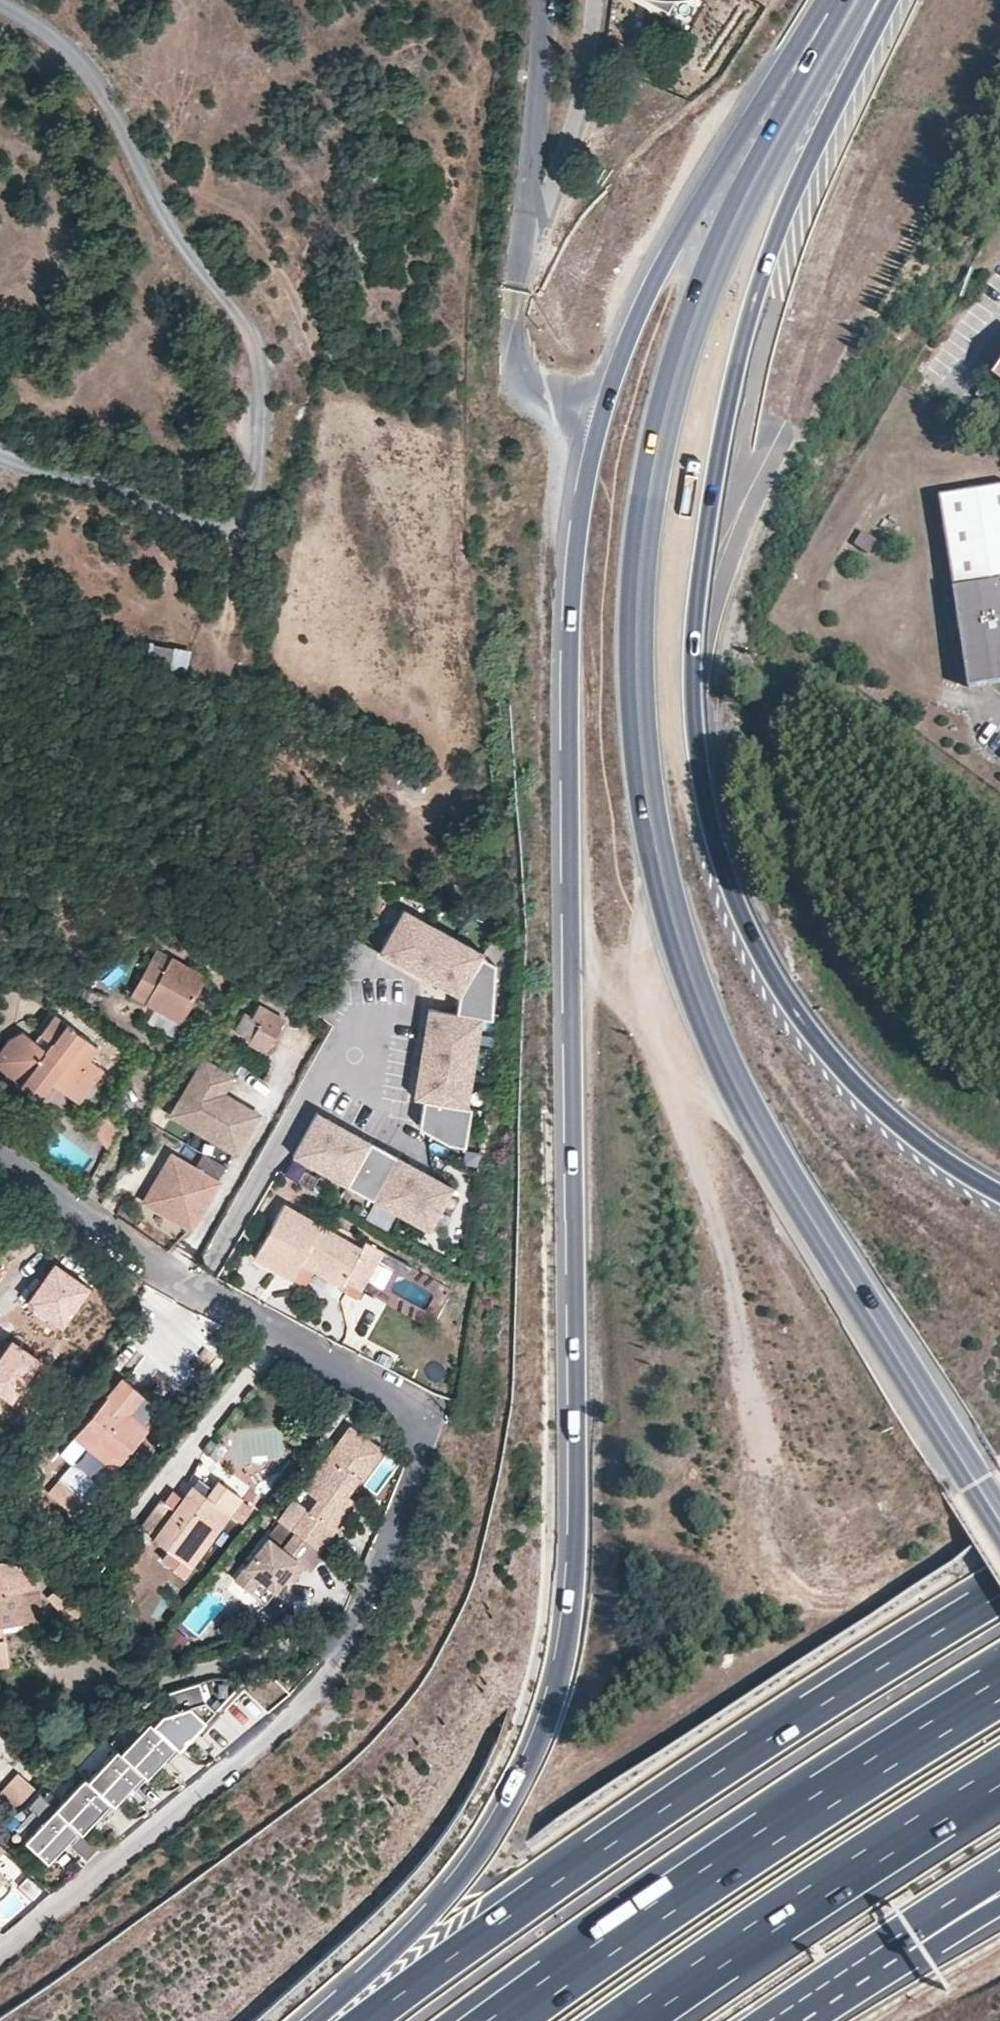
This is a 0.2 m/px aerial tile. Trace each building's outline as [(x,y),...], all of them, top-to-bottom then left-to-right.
[(671,10),(676,0),(653,0),(671,10)] [(983,379),(999,393),(999,358),(983,379)] [(938,502),(953,592),(999,584),(999,491),(938,502)] [(953,592),(969,691),(999,686),(999,584),(953,592)] [(155,643),(152,658),(187,665),(190,649),(155,643)] [(431,1011),(426,1040),(422,1070),(418,1100),(423,1101),(420,1132),(445,1144),(461,1146),(467,1107),(463,1107),(467,1077),(471,1047),(476,1017),(485,1018),(492,964),(478,957),(480,953),(454,939),(427,924),(400,911),(379,950),(405,965),(432,979),(459,993),(457,997),(454,1014),(431,1011)] [(155,949),(131,995),(180,1021),(204,976),(155,949)] [(228,972),(231,967),(225,961),(222,967),(228,972)] [(405,965),(404,968),(430,982),(432,979),(405,965)] [(432,979),(430,982),(457,997),(459,993),(432,979)] [(247,1013),(236,1034),(249,1040),(249,1044),(265,1053),(283,1020),(258,1006),(252,1016),(247,1013)] [(431,1011),(426,1010),(422,1040),(426,1040),(431,1011)] [(23,1038),(10,1030),(0,1034),(0,1053),(19,1066),(15,1073),(35,1085),(39,1079),(53,1088),(57,1082),(72,1092),(91,1064),(77,1054),(85,1043),(41,1012),(23,1038)] [(426,1040),(422,1040),(418,1070),(422,1070),(426,1040)] [(19,1066),(0,1053),(0,1071),(30,1092),(35,1085),(15,1073),(19,1066)] [(218,1093),(227,1075),(199,1060),(171,1110),(199,1125),(197,1130),(234,1150),(254,1112),(218,1093)] [(422,1070),(418,1070),(414,1100),(418,1100),(422,1070)] [(199,1125),(171,1110),(169,1114),(197,1130),(199,1125)] [(343,1128),(316,1114),(314,1117),(341,1131),(343,1128)] [(102,1116),(93,1135),(106,1150),(117,1126),(102,1116)] [(421,1174),(394,1160),(368,1146),(341,1131),(314,1117),(293,1157),(320,1172),(346,1186),(373,1200),(400,1214),(427,1228),(448,1188),(421,1174)] [(369,1142),(343,1128),(341,1131),(368,1146),(369,1142)] [(396,1156),(369,1142),(368,1146),(394,1160),(396,1156)] [(149,1194),(144,1203),(190,1229),(225,1166),(201,1151),(192,1169),(170,1156),(149,1194)] [(423,1170),(396,1156),(394,1160),(421,1174),(423,1170)] [(450,1184),(423,1170),(421,1174),(448,1188),(450,1184)] [(291,1277),(298,1263),(311,1270),(339,1286),(342,1279),(361,1287),(381,1251),(365,1241),(360,1247),(310,1218),(283,1203),(253,1257),(291,1277)] [(304,1284),(311,1270),(298,1263),(291,1277),(304,1284)] [(89,1292),(56,1268),(30,1305),(62,1328),(89,1292)] [(12,1344),(0,1361),(0,1395),(12,1403),(40,1363),(12,1344)] [(73,1436),(112,1469),(149,1424),(136,1414),(132,1409),(142,1395),(120,1377),(73,1436)] [(143,1405),(136,1414),(149,1424),(155,1415),(143,1405)] [(327,1457),(331,1460),(306,1495),(315,1502),(307,1514),(304,1511),(291,1530),(292,1532),(320,1552),(335,1531),(328,1525),(349,1496),(360,1481),(364,1482),(384,1453),(348,1427),(327,1457)] [(331,1460),(327,1457),(301,1491),(306,1495),(331,1460)] [(205,1494),(191,1483),(173,1507),(159,1497),(137,1527),(190,1567),(241,1497),(217,1480),(205,1494)] [(357,1502),(349,1496),(328,1525),(335,1531),(357,1502)] [(267,1585),(276,1591),(287,1577),(299,1560),(307,1565),(311,1569),(322,1553),(320,1552),(292,1532),(282,1546),(269,1536),(236,1582),(253,1594),(260,1585),(267,1585)] [(307,1565),(299,1560),(287,1577),(294,1583),(307,1565)] [(42,1619),(37,1573),(0,1562),(3,1593),(0,1593),(0,1625),(42,1619)] [(71,1620),(81,1609),(59,1586),(48,1596),(71,1620)] [(187,1700),(190,1705),(207,1719),(240,1690),(232,1677),(218,1674),(172,1689),(187,1700)] [(162,1713),(152,1721),(181,1748),(207,1719),(190,1705),(162,1713)] [(181,1748),(152,1721),(122,1752),(148,1777),(166,1759),(169,1762),(181,1748)] [(119,1749),(88,1782),(114,1806),(131,1788),(135,1791),(148,1777),(122,1752),(119,1749)] [(7,1815),(28,1804),(33,1799),(38,1792),(19,1775),(14,1779),(0,1793),(0,1809),(7,1815)] [(88,1782),(85,1778),(56,1809),(82,1833),(99,1815),(102,1819),(114,1806),(88,1782)] [(56,1809),(41,1794),(30,1806),(44,1820),(26,1840),(48,1862),(66,1842),(70,1846),(82,1833),(56,1809)] [(11,1876),(0,1865),(0,1887),(11,1876)]
